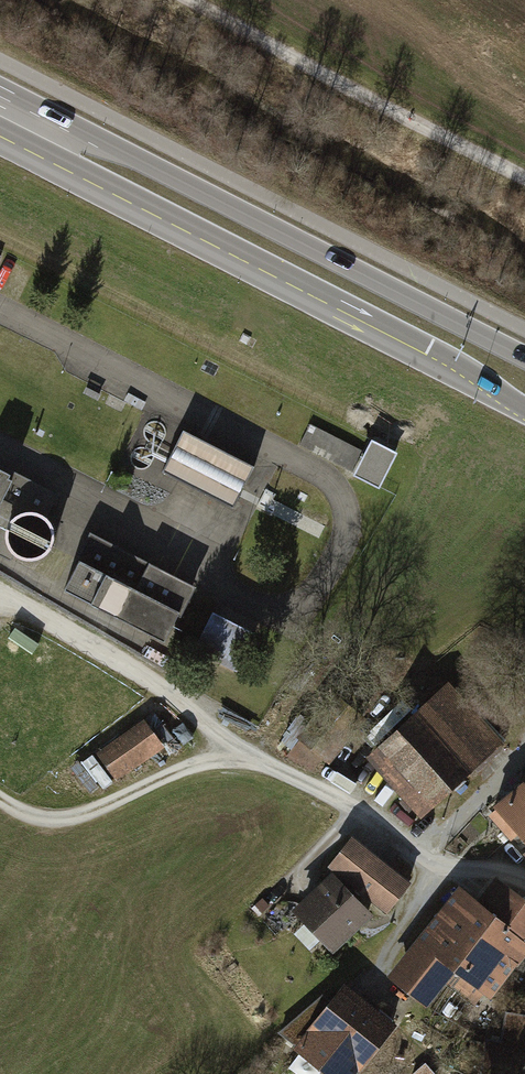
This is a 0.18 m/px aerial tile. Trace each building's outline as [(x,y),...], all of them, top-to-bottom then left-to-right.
[(303,443),(326,456),(327,454),(344,463),(353,445),(314,424),(303,443)] [(252,467),(182,431),(162,471),(232,506),(252,467)] [(379,486),(397,452),(370,438),(351,475),(378,488),(379,486)] [(2,478),(10,458),(0,453),(0,478),(2,478)] [(60,485),(2,487),(0,486),(0,545),(38,561),(41,561),(52,535),(51,506),(60,485)] [(195,587),(91,534),(78,558),(81,560),(66,589),(165,640),(179,612),(181,614),(195,587)] [(255,634),(209,610),(189,649),(235,673),(255,634)] [(509,752),(454,689),(374,759),(429,822),(509,752)] [(304,707),(280,737),(317,767),(341,737),(304,707)] [(149,719),(101,752),(118,776),(166,743),(149,719)] [(493,820),(524,853),(524,852),(524,789),(493,820)] [(417,887),(358,838),(333,869),(339,874),(392,917),(417,887)] [(339,874),(299,910),(338,955),(381,919),(339,874)] [(502,877),(481,904),(524,937),(524,895),(502,877)] [(481,904),(465,891),(444,918),(515,973),(524,961),(524,937),(481,904)] [(460,971),(496,999),(515,973),(444,918),(424,944),(460,971)] [(460,971),(424,944),(395,982),(433,1012),(454,985),(487,1010),(496,999),(460,971)] [(350,987),(297,1053),(324,1073),(366,1073),(402,1029),(350,987)] [(492,1044),(487,1073),(524,1073),(524,1019),(512,1017),(507,1047),(492,1044)]
